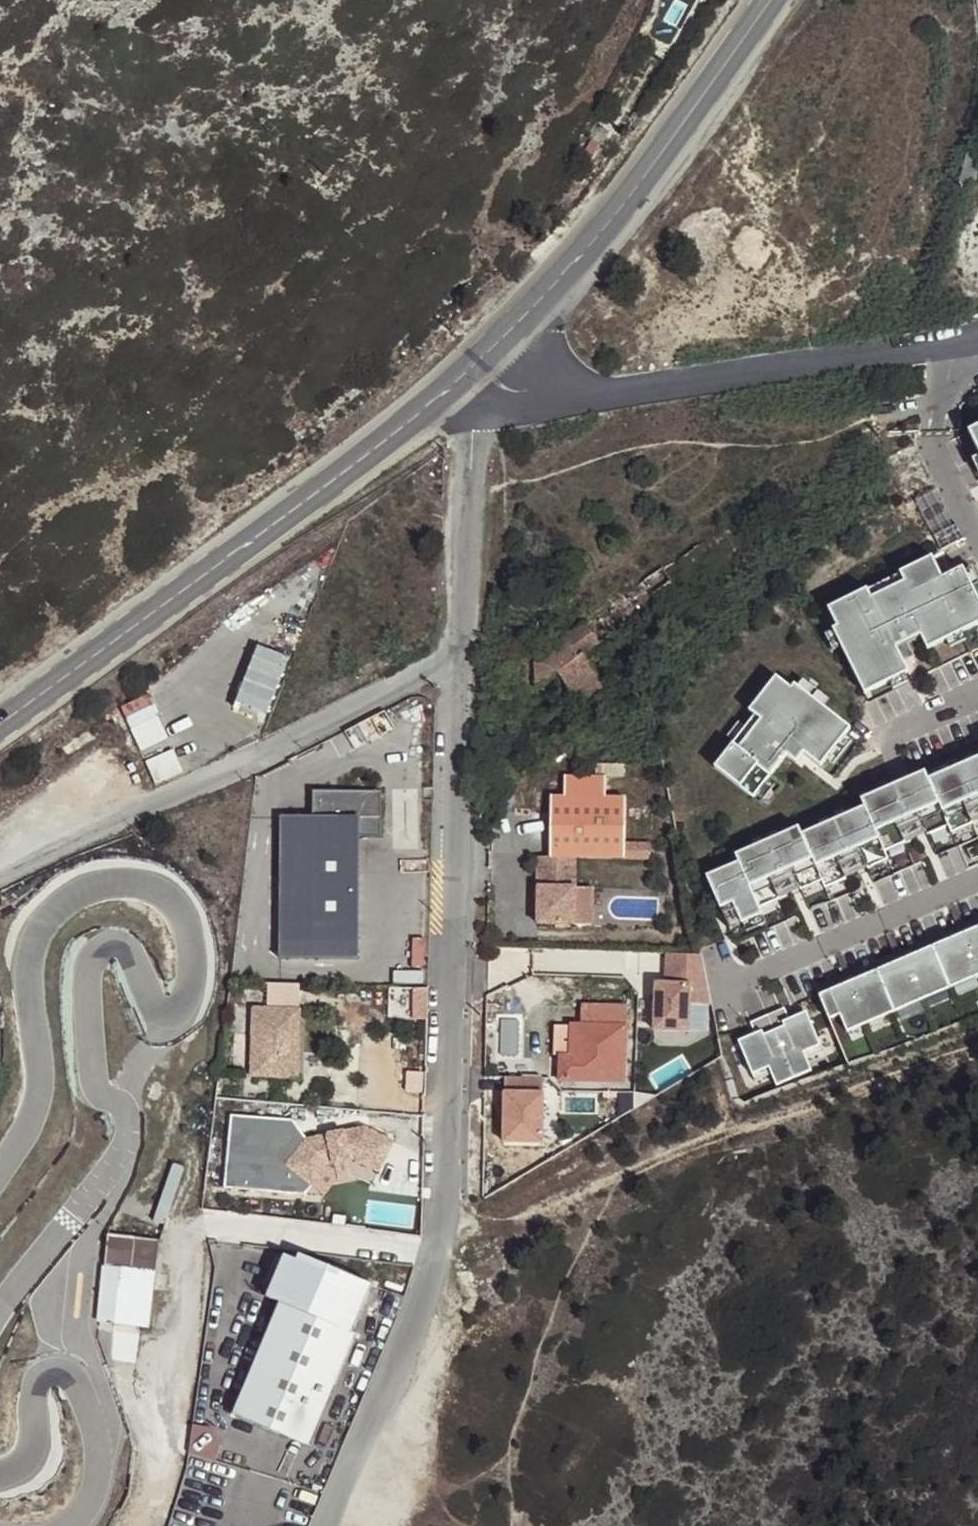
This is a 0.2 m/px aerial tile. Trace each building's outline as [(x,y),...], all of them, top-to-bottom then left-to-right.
[(966,431),(977,454),(977,425),(966,431)] [(826,620),(837,638),(832,640),(869,702),(911,677),(905,667),(916,660),(908,648),(921,640),(928,653),(977,623),(977,604),(957,569),(938,581),(926,561),(886,584),(891,592),(869,606),(863,598),(826,620)] [(588,652),(604,643),(593,623),(529,657),(543,683),(564,672),(580,701),(606,687),(588,652)] [(272,717),(296,656),(263,643),(239,704),(272,717)] [(765,714),(719,761),(754,796),(792,757),(800,766),(809,758),(824,773),(858,738),(807,688),(804,692),(790,678),(759,709),(765,714)] [(124,705),(144,752),(172,740),(151,693),(124,705)] [(706,875),(730,928),(761,914),(758,907),(778,898),(777,897),(769,880),(791,870),(799,887),(799,889),(820,880),(823,887),(844,878),(844,876),(835,856),(857,846),(865,866),(866,868),(887,859),(884,851),(904,842),(903,841),(896,824),(917,814),(925,831),(926,833),(946,824),(950,831),(971,822),(970,820),(962,803),(977,796),(977,746),(861,798),(864,806),(801,833),(798,826),(735,854),(738,861),(706,875)] [(177,750),(150,760),(158,782),(185,771),(177,750)] [(538,924),(574,924),(575,887),(575,857),(625,858),(625,843),(625,796),(606,796),(605,776),(564,776),(564,796),(550,796),(549,857),(538,857),(538,924)] [(381,791),(312,791),(312,816),(280,816),(279,958),(358,959),(359,837),(381,837),(381,791)] [(962,803),(970,820),(977,817),(977,796),(962,803)] [(917,814),(896,824),(903,841),(925,831),(917,814)] [(650,843),(625,843),(625,858),(650,858),(650,843)] [(857,846),(835,856),(844,876),(865,866),(857,846)] [(791,870),(769,880),(777,897),(799,887),(791,870)] [(592,888),(575,887),(574,924),(592,924),(592,888)] [(818,993),(838,984),(839,987),(858,978),(857,976),(894,960),(895,962),(913,954),(912,952),(951,935),(952,937),(971,929),(970,926),(977,923),(977,917),(815,988),(818,993)] [(818,993),(829,1020),(840,1015),(847,1032),(977,974),(977,923),(970,926),(971,929),(952,937),(951,935),(912,952),(913,954),(895,962),(894,960),(857,976),(858,978),(839,987),(838,984),(818,993)] [(701,954),(665,952),(665,982),(654,981),(653,1028),(688,1029),(689,1001),(708,1002),(711,1002),(701,954)] [(708,1002),(689,1001),(688,1029),(708,1030),(708,1002)] [(758,1035),(743,1042),(757,1074),(772,1068),(777,1080),(811,1065),(806,1053),(820,1047),(806,1014),(791,1021),(789,1014),(783,1002),(750,1017),(758,1035)] [(559,1080),(625,1081),(625,1005),(582,1004),(582,1024),(571,1024),(571,1027),(570,1054),(559,1054),(559,1080)] [(252,1075),(298,1077),(300,1009),(253,1007),(252,1075)] [(791,1021),(806,1014),(803,1008),(789,1014),(791,1021)] [(570,1054),(571,1027),(554,1026),(554,1054),(559,1054),(570,1054)] [(543,1077),(505,1076),(504,1140),(542,1140),(543,1077)] [(395,1142),(365,1128),(307,1139),(292,1120),(231,1115),(225,1188),(287,1192),(290,1166),(313,1185),(330,1163),(335,1162),(335,1157),(350,1155),(350,1160),(356,1159),(381,1171),(395,1142)] [(306,1194),(313,1185),(290,1166),(287,1192),(306,1194)] [(147,1327),(158,1240),(108,1234),(104,1265),(118,1267),(111,1323),(147,1327)] [(297,1262),(284,1256),(266,1297),(280,1303),(352,1334),(372,1285),(301,1255),(297,1262)] [(97,1321),(111,1323),(118,1267),(104,1265),(97,1321)] [(352,1334),(280,1303),(230,1408),(304,1445),(356,1336),(352,1334)]
